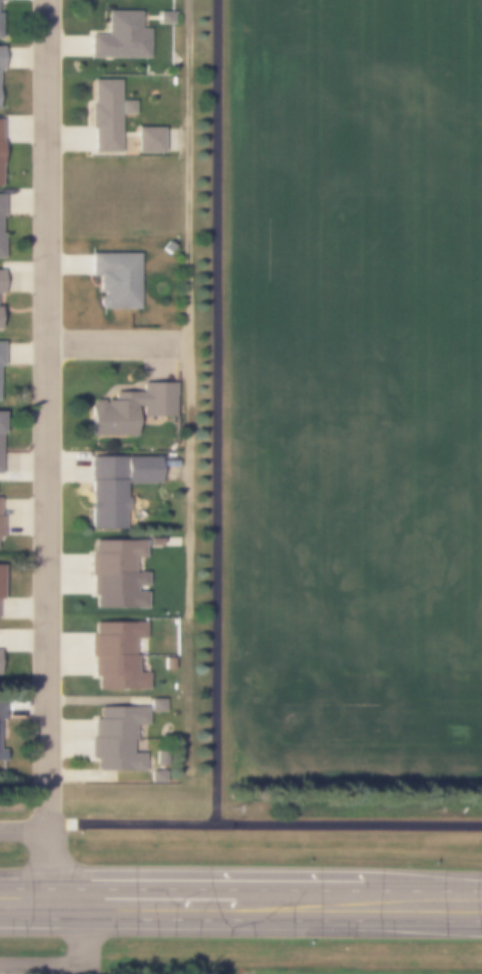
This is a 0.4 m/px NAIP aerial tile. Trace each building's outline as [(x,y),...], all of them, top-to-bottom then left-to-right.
[(108,9),(108,34),(87,34),(87,57),(144,58),(145,28),(137,28),(139,10),(108,9)] [(156,12),(156,25),(170,25),(170,12),(156,12)] [(94,81),(93,103),(87,103),(87,130),(90,130),(90,154),(121,155),(121,115),(131,115),(132,101),(118,100),(119,82),(94,81)] [(136,128),(135,153),(160,154),(161,129),(136,128)] [(89,252),(89,276),(95,276),(95,310),(138,310),(138,252),(89,252)] [(140,382),(174,384),(173,416),(138,415),(138,408),(134,408),(133,436),(88,434),(90,398),(112,399),(112,391),(140,392),(140,382)] [(86,457),(88,530),(123,529),(122,483),(157,483),(157,456),(86,457)] [(91,537),(90,553),(88,553),(88,576),(92,577),(92,596),(99,596),(99,602),(141,603),(141,590),(133,590),(133,584),(144,584),(145,571),(133,571),(133,558),(144,558),(144,538),(91,537)] [(87,616),(87,625),(82,625),(82,661),(89,661),(89,676),(97,676),(97,680),(91,680),(99,694),(149,693),(149,668),(137,668),(137,645),(150,645),(150,616),(87,616)] [(163,657),(163,671),(174,671),(174,657),(163,657)] [(148,700),(148,708),(164,707),(164,699),(148,700)] [(98,709),(98,715),(90,715),(90,735),(88,735),(88,757),(93,757),(93,770),(145,770),(144,749),(130,749),(130,721),(140,721),(140,709),(98,709)] [(150,769),(150,781),(164,780),(164,769),(150,769)]
